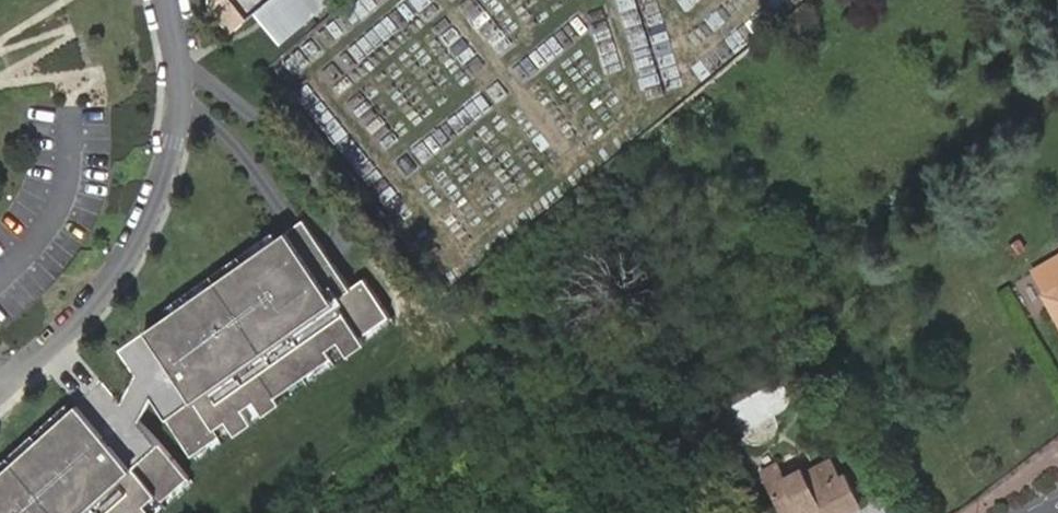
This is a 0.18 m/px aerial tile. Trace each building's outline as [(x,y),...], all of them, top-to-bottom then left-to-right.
[(253,10),(263,22),(281,43),(332,0),(265,0),(253,10)] [(327,256),(299,217),(113,349),(189,454),(388,312),(365,280),(351,289),(327,256)] [(1034,269),(1046,291),(1043,292),(1057,317),(1057,255),(1034,269)] [(79,403),(0,470),(0,512),(149,512),(188,480),(160,447),(134,468),(79,403)] [(766,467),(779,492),(794,484),(790,475),(781,459),(766,467)] [(779,492),(789,512),(844,512),(865,502),(850,472),(845,474),(836,459),(810,472),(807,466),(790,475),(794,484),(779,492)]
